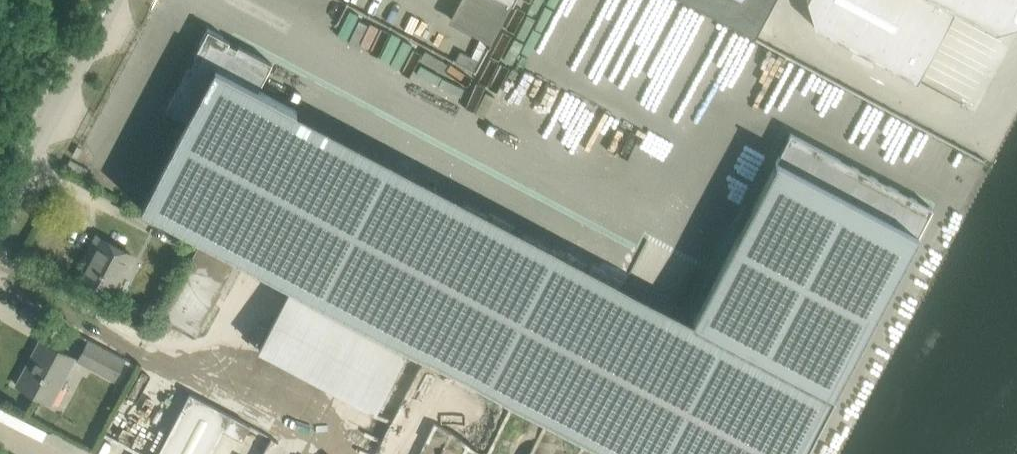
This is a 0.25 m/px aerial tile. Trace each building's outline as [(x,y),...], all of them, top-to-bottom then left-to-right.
[(756,37),(775,0),(687,0),(756,37)] [(905,74),(917,81),(955,8),(994,28),(1016,21),(1016,0),(807,0),(815,27),(905,75),(905,74)] [(192,66),(190,64),(166,109),(187,120),(216,66),(258,89),(272,63),(239,45),(237,47),(232,45),(233,42),(208,29),(192,60),(194,61),(192,66)] [(776,160),(692,318),(258,89),(216,66),(187,120),(165,162),(141,206),(294,287),(411,349),(610,453),(802,453),(918,235),(776,160)] [(791,133),(776,160),(918,235),(932,208),(791,133)] [(70,159),(65,168),(84,177),(88,168),(70,159)] [(79,280),(109,296),(132,254),(97,236),(89,251),(93,253),(79,280)] [(201,244),(162,316),(195,334),(234,262),(201,244)] [(411,349),(294,287),(261,348),(378,410),(411,349)] [(89,338),(77,359),(115,379),(119,371),(148,387),(155,374),(89,338)] [(75,358),(45,342),(31,369),(26,367),(17,385),(51,403),(75,358)] [(190,393),(157,453),(209,453),(222,428),(242,439),(250,423),(190,393)]
